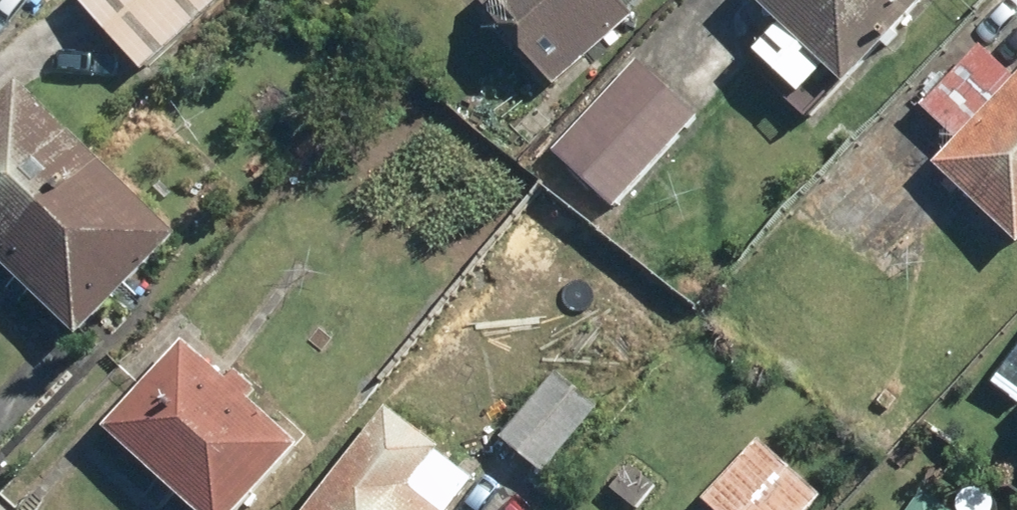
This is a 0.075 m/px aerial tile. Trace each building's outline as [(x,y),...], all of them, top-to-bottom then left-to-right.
[(228,0),(78,0),(145,78),(232,4),(228,0)] [(480,4),(556,90),(658,0),(485,0),(480,4)] [(852,99),(947,0),(766,0),(758,9),(784,33),(753,65),(799,110),(830,78),(852,99)] [(984,52),(928,113),(957,140),(929,170),(1016,250),(1016,83),(984,52)] [(702,124),(639,65),(553,158),(617,216),(702,124)] [(18,83),(0,103),(0,271),(86,347),(188,234),(18,83)] [(193,334),(104,434),(190,509),(251,509),(303,451),(249,404),(259,392),(193,334)] [(486,477),(386,406),(311,509),(462,509),(486,477)] [(759,437),(701,492),(718,509),(813,509),(822,502),(759,437)] [(926,487),(910,509),(958,509),(926,487)]
